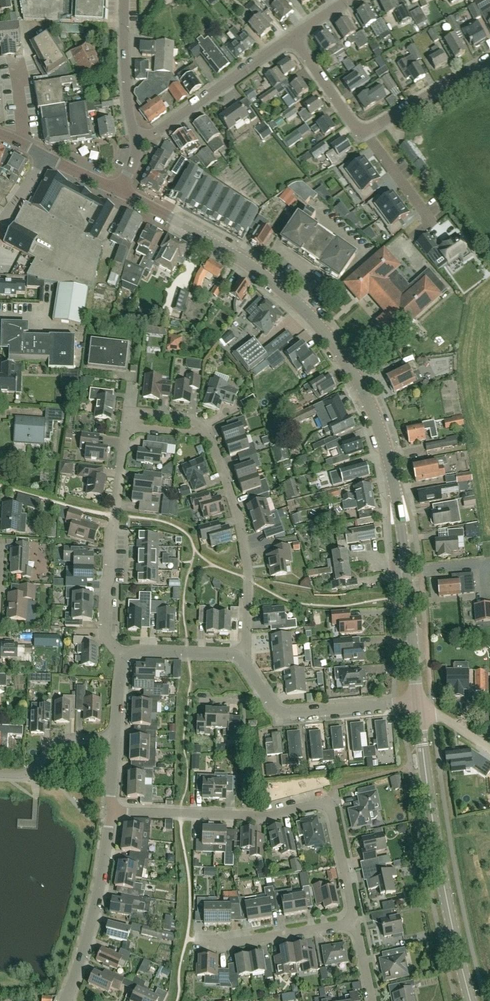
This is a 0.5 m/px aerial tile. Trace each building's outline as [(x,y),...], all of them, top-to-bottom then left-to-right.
[(11,8),(10,0),(0,0),(2,10),(11,8)] [(24,21),(60,22),(72,23),(106,25),(107,0),(21,0),(24,21)] [(268,0),(258,0),(259,2),(262,2),(269,11),(270,10),(280,23),(287,18),(274,2),(271,4),(268,0)] [(283,0),(268,0),(271,4),(274,2),(287,18),(293,13),(283,0)] [(394,13),(397,20),(400,25),(410,20),(408,17),(404,8),(399,10),(394,0),(383,0),(380,2),(387,17),(394,13)] [(426,4),(431,1),(430,0),(410,0),(412,5),(419,2),(422,9),(427,6),(426,4)] [(475,4),(487,25),(488,24),(489,28),(489,0),(483,0),(475,4)] [(474,21),(481,18),(475,5),(467,9),(474,21)] [(249,11),(254,17),(251,20),(253,22),(249,26),(261,39),(270,31),(259,18),(263,14),(255,6),(249,11)] [(357,14),(358,16),(356,17),(363,30),(370,26),(377,38),(382,35),(385,40),(390,37),(388,32),(381,20),(376,23),(367,8),(357,14)] [(410,14),(409,14),(413,21),(414,20),(417,27),(419,30),(427,25),(426,22),(427,22),(420,8),(410,14)] [(387,17),(389,26),(395,24),(394,16),(387,17)] [(459,30),(453,17),(446,20),(452,33),(459,30)] [(359,50),(362,48),(364,51),(367,49),(365,46),(368,44),(361,32),(356,35),(347,20),(335,28),(344,41),(347,39),(351,45),(354,43),(359,50)] [(2,47),(3,56),(15,55),(14,46),(20,45),(18,22),(0,24),(0,48),(2,47)] [(486,40),(480,31),(482,30),(477,22),(462,31),(466,39),(468,38),(474,48),(475,47),(476,48),(477,48),(480,47),(480,45),(479,44),(486,40)] [(50,24),(50,33),(84,34),(84,26),(50,24)] [(220,51),(201,26),(199,25),(194,29),(195,30),(203,40),(188,51),(194,59),(200,54),(216,76),(230,65),(230,64),(234,62),(224,49),(220,51)] [(244,32),(240,35),(234,29),(229,33),(235,40),(245,52),(255,44),(244,32)] [(433,29),(433,30),(427,33),(434,44),(439,40),(433,29)] [(37,86),(40,105),(43,123),(42,123),(45,144),(50,147),(73,143),(71,132),(70,132),(69,126),(68,126),(65,109),(93,105),(93,104),(90,105),(89,105),(89,100),(77,79),(75,79),(67,65),(68,65),(48,33),(30,45),(47,78),(48,84),(37,86)] [(334,56),(344,50),(335,37),(331,39),(327,33),(316,40),(324,54),(330,51),(333,56),(328,59),(332,66),(338,62),(334,56)] [(455,59),(466,53),(455,35),(444,41),(455,59)] [(245,52),(235,40),(226,48),(236,60),(245,52)] [(83,79),(103,67),(89,42),(71,52),(66,55),(69,61),(70,60),(74,67),(76,66),(83,79)] [(173,76),(175,44),(157,43),(143,42),(143,45),(141,45),(140,53),(142,53),(142,56),(156,57),(155,74),(149,74),(147,81),(148,83),(157,100),(162,96),(168,92),(174,100),(177,105),(186,98),(188,97),(173,76)] [(377,58),(384,55),(376,43),(370,47),(377,58)] [(397,65),(407,81),(411,78),(414,84),(425,78),(417,65),(418,65),(416,62),(421,59),(414,46),(407,49),(411,56),(397,65)] [(431,50),(432,51),(429,53),(432,58),(428,60),(435,70),(447,63),(440,53),(436,47),(431,50)] [(265,76),(274,89),(286,80),(284,77),(296,69),(289,60),(277,68),(278,69),(273,73),(272,71),(265,76)] [(135,81),(147,81),(149,74),(149,62),(135,63),(135,81)] [(192,75),(191,74),(198,70),(195,65),(177,77),(181,83),(190,96),(201,88),(192,75)] [(352,72),(355,76),(344,84),(350,94),(357,89),(357,90),(370,81),(361,68),(360,66),(356,69),(352,72)] [(379,79),(389,72),(385,67),(375,74),(379,79)] [(388,76),(382,80),(390,92),(396,88),(388,76)] [(300,80),(290,87),(286,90),(285,91),(294,105),(294,106),(295,105),(296,104),(301,101),(299,98),(308,92),(300,80)] [(166,113),(157,100),(148,83),(144,84),(136,93),(135,96),(138,104),(141,108),(140,113),(148,124),(150,124),(166,113)] [(366,112),(386,98),(378,86),(358,100),(366,112)] [(278,87),(264,96),(268,102),(282,93),(278,87)] [(249,103),(254,100),(249,93),(244,97),(249,103)] [(323,109),(322,108),(323,107),(323,106),(323,105),(320,102),(319,101),(318,102),(316,99),(307,105),(304,107),(306,110),(298,115),(305,125),(313,119),(311,116),(323,109)] [(88,115),(95,113),(93,105),(65,109),(68,126),(69,126),(70,132),(71,132),(73,143),(92,141),(88,115)] [(242,109),(239,105),(238,105),(220,118),(229,131),(247,118),(251,123),(257,119),(248,106),(242,109)] [(282,115),(289,124),(297,118),(296,115),(298,113),(294,107),(282,115)] [(101,139),(115,137),(112,121),(106,122),(106,119),(99,121),(99,123),(101,139)] [(229,165),(233,162),(222,148),(224,148),(217,138),(219,136),(207,119),(193,126),(214,154),(219,151),(229,165)] [(325,137),(335,130),(327,119),(317,126),(312,130),(315,135),(321,131),(325,137)] [(303,139),(301,137),(310,131),(306,125),(297,131),(297,132),(284,141),(289,148),(303,139)] [(263,141),(273,134),(267,127),(257,133),(263,141)] [(198,142),(197,142),(191,132),(187,135),(184,132),(172,139),(181,153),(182,152),(185,156),(196,149),(198,151),(201,147),(198,142)] [(345,153),(351,150),(344,140),(337,144),(336,142),(331,145),(332,148),(333,151),(326,155),(334,167),(348,158),(345,153)] [(158,152),(150,167),(162,174),(164,170),(175,149),(168,142),(164,143),(159,153),(158,152)] [(328,151),(325,146),(323,143),(309,153),(311,156),(313,158),(315,161),(328,151)] [(406,143),(401,146),(411,161),(416,158),(416,157),(406,143)] [(12,152),(0,148),(0,176),(3,170),(2,170),(12,152)] [(206,170),(218,161),(208,148),(196,156),(206,170)] [(29,161),(20,156),(13,153),(3,170),(8,173),(7,175),(9,176),(11,177),(10,180),(17,184),(29,161)] [(350,186),(371,171),(369,168),(371,167),(366,161),(364,162),(363,160),(354,167),(350,162),(338,170),(350,186)] [(167,176),(169,173),(164,170),(162,174),(150,167),(141,185),(159,194),(168,177),(167,176)] [(245,235),(256,214),(259,209),(206,180),(207,178),(202,176),(189,169),(186,175),(185,175),(181,182),(181,183),(184,182),(186,182),(189,183),(191,184),(194,185),(188,195),(186,195),(184,196),(182,196),(180,198),(178,199),(182,201),(179,207),(241,241),(245,235)] [(370,188),(379,181),(378,180),(379,178),(374,172),(373,173),(371,171),(350,186),(362,202),(374,194),(370,188)] [(67,184),(68,183),(48,173),(47,175),(31,207),(30,207),(49,217),(54,208),(67,184)] [(173,185),(178,178),(173,175),(169,182),(173,185)] [(392,179),(413,207),(417,204),(396,176),(392,179)] [(15,186),(0,178),(0,195),(7,199),(15,186)] [(78,190),(67,184),(54,208),(101,233),(114,208),(101,201),(101,202),(91,197),(91,196),(78,189),(78,190)] [(314,201),(318,196),(303,184),(297,184),(292,186),(288,189),(306,204),(311,198),(314,201)] [(381,220),(400,205),(392,195),(383,202),(379,196),(368,205),(372,211),(373,210),(381,220)] [(264,213),(269,208),(265,203),(259,208),(264,213)] [(97,242),(101,233),(54,208),(49,217),(30,207),(31,207),(26,204),(15,225),(14,224),(11,230),(10,229),(6,238),(7,238),(4,243),(36,260),(27,277),(28,277),(38,280),(38,282),(45,283),(58,285),(89,290),(92,291),(102,245),(97,242)] [(399,223),(408,216),(400,205),(381,220),(388,229),(387,230),(391,237),(403,228),(399,223)] [(354,252),(346,246),(334,239),(323,231),(312,223),(316,218),(315,218),(307,212),(302,220),(298,218),(282,241),(293,249),(305,257),(316,265),(327,273),(339,280),(355,257),(352,255),(354,252)] [(123,213),(112,236),(109,242),(117,246),(111,263),(114,264),(123,267),(130,245),(141,223),(123,213)] [(360,223),(352,213),(345,219),(355,227),(360,223)] [(264,215),(259,220),(264,225),(269,219),(264,215)] [(264,249),(273,234),(261,226),(250,242),(259,247),(259,246),(264,249)] [(161,235),(160,235),(161,233),(148,227),(147,228),(146,228),(137,246),(138,247),(135,253),(143,257),(138,268),(144,271),(146,268),(152,255),(155,248),(161,235)] [(376,238),(370,229),(363,234),(372,241),(376,238)] [(472,256),(458,237),(451,242),(450,241),(438,250),(430,241),(421,248),(432,263),(442,256),(448,265),(459,257),(463,263),(472,256)] [(160,251),(155,248),(152,255),(146,268),(144,271),(142,277),(147,279),(153,268),(157,270),(158,267),(170,274),(176,264),(183,267),(186,261),(181,258),(186,248),(167,238),(160,251)] [(392,338),(439,297),(447,290),(436,279),(429,285),(425,281),(418,287),(414,283),(400,295),(390,283),(399,275),(395,271),(398,268),(384,252),(346,285),(360,301),(368,294),(387,315),(378,322),(392,338)] [(212,277),(216,280),(222,270),(209,261),(205,259),(200,266),(201,267),(195,276),(189,295),(197,297),(202,281),(204,278),(209,282),(212,277)] [(133,294),(136,288),(141,277),(142,277),(144,271),(138,268),(125,263),(121,282),(122,282),(122,289),(133,294)] [(44,289),(45,283),(38,282),(38,280),(28,277),(27,288),(44,289)] [(0,282),(0,290),(0,296),(16,297),(16,293),(25,293),(25,283),(0,282)] [(247,294),(250,290),(238,282),(229,295),(237,301),(236,304),(236,306),(236,309),(236,311),(237,314),(238,315),(251,298),(247,294)] [(224,288),(218,285),(217,284),(210,295),(217,299),(224,288)] [(82,327),(88,291),(64,287),(65,286),(57,286),(52,322),(82,327)] [(178,291),(173,310),(183,313),(189,294),(178,291)] [(274,326),(281,319),(265,303),(258,310),(258,311),(248,323),(266,336),(273,326),(274,326)] [(49,338),(24,337),(24,336),(26,336),(26,328),(3,327),(3,350),(9,350),(9,362),(49,363),(48,370),(74,371),(75,338),(49,337),(49,338)] [(228,330),(214,339),(220,349),(234,339),(228,330)] [(177,350),(180,336),(166,334),(164,348),(177,350)] [(247,373),(266,358),(251,339),(232,354),(247,373)] [(125,372),(128,344),(89,340),(86,368),(125,372)] [(416,340),(411,342),(417,352),(422,349),(416,340)] [(311,367),(317,363),(308,352),(300,342),(284,355),(293,366),(297,364),(305,374),(304,375),(306,377),(314,371),(311,367)] [(274,362),(282,356),(278,352),(270,357),(274,362)] [(17,377),(17,373),(22,373),(22,366),(16,366),(16,365),(2,365),(2,373),(2,377),(0,376),(0,393),(17,393),(21,394),(21,385),(17,385),(17,377)] [(394,393),(415,382),(407,366),(385,377),(394,393)] [(189,404),(190,389),(198,390),(199,378),(186,376),(186,383),(176,382),(174,402),(189,404)] [(321,380),(320,378),(303,388),(308,395),(313,392),(314,393),(318,399),(334,389),(331,384),(333,382),(329,376),(327,378),(326,377),(321,380)] [(160,382),(160,378),(145,377),(143,398),(158,400),(158,396),(169,397),(170,383),(160,382)] [(226,386),(211,380),(208,389),(209,389),(203,405),(218,410),(220,402),(232,406),(236,392),(225,389),(226,386)] [(111,420),(113,399),(103,398),(104,391),(90,390),(88,401),(96,402),(94,418),(111,420)] [(251,394),(237,401),(241,408),(254,402),(251,394)] [(312,408),(316,415),(315,415),(316,416),(322,430),(328,427),(335,424),(348,418),(348,417),(346,419),(336,397),(312,408)] [(303,411),(300,405),(288,412),(291,418),(303,411)] [(282,433),(316,416),(315,415),(316,415),(312,408),(296,416),(278,425),(282,433)] [(45,411),(45,422),(15,420),(13,440),(48,442),(49,436),(50,436),(51,423),(60,423),(60,412),(45,411)] [(455,416),(455,418),(443,420),(445,430),(464,426),(462,414),(455,416)] [(222,432),(226,444),(244,438),(242,430),(248,428),(244,417),(231,422),(233,428),(222,432)] [(353,428),(348,418),(335,424),(328,427),(322,430),(324,435),(330,432),(333,437),(353,428)] [(423,432),(429,431),(431,440),(437,439),(434,423),(431,423),(431,422),(422,424),(421,425),(406,428),(409,444),(425,441),(423,432)] [(107,450),(93,448),(94,436),(82,434),(80,451),(86,451),(84,460),(106,463),(107,450)] [(426,452),(458,446),(456,437),(445,439),(445,441),(425,445),(426,452)] [(257,455),(253,444),(247,446),(244,438),(226,444),(230,457),(241,453),(244,459),(257,455)] [(332,443),(330,438),(323,441),(324,447),(332,443)] [(324,447),(326,452),(336,449),(339,457),(329,460),(331,467),(348,461),(347,457),(361,452),(357,440),(339,446),(337,441),(332,443),(324,447)] [(166,456),(167,446),(146,443),(145,449),(143,451),(138,450),(136,463),(159,466),(160,455),(166,456)] [(277,464),(289,460),(284,444),(272,447),(277,464)] [(261,468),(257,455),(244,459),(246,466),(235,470),(239,482),(257,476),(255,470),(261,468)] [(445,476),(443,467),(447,466),(445,458),(435,460),(412,465),(416,483),(439,478),(439,477),(445,476)] [(201,477),(207,474),(201,459),(181,467),(187,482),(190,481),(194,491),(205,486),(201,477)] [(328,474),(329,478),(332,487),(342,484),(341,483),(367,476),(364,464),(328,474)] [(102,497),(104,477),(101,476),(102,469),(79,467),(78,474),(89,476),(86,496),(102,497)] [(149,473),(148,481),(134,479),(133,491),(152,493),(153,487),(159,488),(161,475),(154,474),(149,473)] [(472,482),(471,473),(456,475),(457,484),(472,482)] [(259,482),(257,476),(239,482),(243,494),(254,491),(257,497),(270,492),(266,480),(259,482)] [(294,481),(283,484),(288,501),(293,500),(292,496),(298,494),(294,481)] [(343,496),(344,502),(372,497),(370,485),(354,488),(355,494),(343,496)] [(440,495),(458,492),(456,485),(438,488),(439,489),(417,493),(419,504),(441,501),(440,495)] [(338,490),(337,490),(327,492),(329,499),(340,497),(338,490)] [(158,500),(151,500),(152,493),(133,491),(132,503),(145,505),(144,512),(156,513),(158,500)] [(270,499),(268,493),(270,493),(270,492),(257,497),(256,498),(258,503),(247,507),(252,520),(269,514),(265,501),(270,499)] [(219,498),(207,501),(204,494),(190,498),(194,510),(201,508),(204,519),(224,513),(219,498)] [(374,510),(372,497),(344,502),(342,503),(344,511),(357,509),(358,513),(370,510),(374,510)] [(474,497),(463,499),(464,509),(476,507),(474,497)] [(39,511),(41,501),(27,498),(26,501),(24,507),(39,511)] [(443,505),(444,510),(431,513),(432,519),(431,521),(431,525),(433,526),(434,526),(434,527),(449,524),(449,525),(460,523),(459,515),(456,502),(443,505)] [(21,516),(21,506),(3,505),(1,532),(25,534),(26,516),(21,516)] [(72,525),(69,536),(94,544),(99,528),(80,522),(83,514),(70,510),(66,523),(72,525)] [(272,522),(269,514),(252,520),(256,533),(267,530),(270,538),(284,533),(279,519),(272,522)] [(54,536),(53,523),(44,523),(44,537),(54,536)] [(231,542),(228,527),(214,531),(212,524),(199,527),(202,542),(209,540),(211,547),(231,542)] [(463,526),(464,534),(475,534),(475,526),(463,526)] [(373,527),(351,531),(350,527),(345,528),(345,532),(345,537),(337,538),(338,546),(344,545),(375,540),(373,527)] [(435,540),(436,553),(438,553),(438,557),(451,556),(450,552),(458,551),(457,538),(463,538),(463,530),(447,531),(447,539),(435,540)] [(157,547),(157,535),(139,535),(139,547),(157,547)] [(17,540),(16,551),(11,551),(11,560),(12,560),(11,574),(23,575),(23,577),(30,578),(31,570),(26,570),(26,562),(28,562),(29,540),(17,540)] [(347,566),(344,545),(338,546),(338,548),(337,553),(331,554),(333,569),(347,566)] [(283,558),(290,557),(288,546),(274,548),(275,555),(267,556),(267,563),(269,563),(271,577),(286,575),(283,558)] [(157,559),(157,547),(139,547),(138,559),(157,559)] [(93,569),(93,556),(87,556),(87,549),(64,548),(64,562),(74,562),(74,568),(93,569)] [(157,572),(157,559),(138,559),(138,571),(157,572)] [(350,581),(347,566),(333,569),(335,583),(330,584),(331,591),(345,588),(352,587),(351,581),(350,581)] [(92,582),(93,569),(74,568),(73,581),(66,581),(66,588),(80,588),(80,581),(92,582)] [(156,584),(157,572),(138,571),(138,583),(156,584)] [(472,574),(453,576),(454,581),(438,582),(439,597),(460,595),(474,593),(472,574)] [(34,601),(35,588),(12,587),(11,595),(9,595),(8,620),(25,621),(27,601),(34,601)] [(92,596),(80,595),(80,588),(66,588),(66,600),(73,600),(73,608),(92,609),(92,596)] [(174,632),(175,611),(163,611),(164,602),(151,602),(150,614),(158,615),(157,632),(174,632)] [(475,606),(476,622),(489,621),(489,605),(475,606)] [(214,634),(218,634),(219,615),(212,615),(212,608),(199,607),(199,625),(207,625),(206,633),(208,633),(208,635),(213,636),(214,634)] [(287,621),(287,616),(285,615),(283,615),(283,609),(271,610),(270,607),(263,608),(263,610),(264,626),(272,625),(273,626),(274,631),(297,629),(296,621),(287,621)] [(91,622),(92,609),(73,608),(73,614),(66,614),(65,627),(79,627),(79,621),(91,622)] [(230,615),(219,615),(218,634),(230,634),(230,620),(238,621),(239,609),(231,608),(230,615)] [(150,620),(150,612),(129,611),(128,631),(141,631),(141,619),(150,620)] [(333,626),(339,625),(340,634),(362,632),(360,618),(345,619),(345,612),(332,613),(333,626)] [(271,636),(272,648),(292,646),(291,634),(271,636)] [(74,645),(78,646),(78,654),(82,654),(82,666),(96,666),(97,646),(90,646),(90,638),(74,638),(74,645)] [(352,662),(364,661),(362,645),(352,646),(351,639),(333,641),(334,656),(344,655),(345,661),(352,660),(352,662)] [(1,646),(1,659),(17,660),(18,646),(1,646)] [(293,658),(292,646),(272,648),(274,660),(293,658)] [(455,653),(455,669),(482,668),(481,653),(455,653)] [(294,670),(293,658),(274,660),(275,672),(284,671),(294,670)] [(164,661),(152,661),(146,661),(146,667),(137,666),(134,666),(134,678),(155,679),(155,672),(164,673),(164,661)] [(31,673),(31,664),(19,664),(19,672),(31,673)] [(347,667),(334,669),(335,681),(342,681),(343,688),(363,687),(362,682),(365,682),(365,672),(348,674),(347,667)] [(303,669),(294,670),(284,671),(286,683),(305,681),(303,669)] [(468,671),(446,671),(447,690),(452,690),(453,696),(462,696),(462,690),(468,690),(468,671)] [(476,691),(485,691),(485,671),(476,671),(476,691)] [(155,679),(134,678),(132,678),(132,690),(135,690),(144,691),(143,697),(146,697),(149,697),(160,697),(162,697),(162,686),(153,685),(154,679),(155,679)] [(306,694),(305,681),(286,683),(287,695),(306,694)] [(100,721),(101,700),(85,700),(85,687),(77,687),(77,703),(85,703),(84,721),(100,721)] [(75,711),(75,697),(63,697),(63,703),(56,702),(55,723),(69,723),(69,711),(75,711)] [(151,715),(157,715),(158,703),(160,703),(160,697),(149,697),(146,697),(146,703),(133,702),(133,714),(151,715)] [(50,727),(51,723),(51,720),(51,706),(39,705),(32,705),(32,713),(31,734),(44,735),(44,727),(50,727)] [(217,730),(217,710),(206,709),(205,717),(197,717),(197,721),(197,735),(210,736),(210,730),(217,730)] [(240,738),(240,722),(240,718),(229,718),(229,710),(217,710),(217,730),(223,730),(223,737),(228,737),(240,738)] [(150,720),(151,715),(133,714),(132,726),(145,727),(145,733),(156,733),(157,733),(158,721),(150,720)] [(388,723),(376,724),(378,754),(390,753),(388,723)] [(9,736),(23,737),(24,727),(0,726),(0,751),(8,751),(9,736)] [(352,727),(354,755),(363,755),(361,737),(365,737),(364,726),(352,727)] [(345,753),(343,730),(333,731),(335,754),(345,753)] [(156,745),(156,733),(145,733),(144,732),(144,738),(131,738),(131,750),(156,751),(156,745)] [(310,734),(313,762),(322,761),(320,733),(310,734)] [(302,734),(288,735),(290,759),(304,757),(302,734)] [(273,736),(275,757),(284,756),(282,735),(273,736)] [(155,765),(155,758),(156,751),(131,750),(130,762),(143,762),(143,768),(158,769),(159,769),(159,765),(155,765)] [(474,765),(480,757),(470,751),(445,754),(446,766),(451,766),(452,772),(464,771),(464,764),(471,763),(474,765)] [(261,775),(272,775),(272,765),(261,765),(261,775)] [(153,780),(153,772),(158,772),(158,769),(143,768),(141,768),(141,774),(128,774),(128,786),(144,786),(145,780),(153,780)] [(214,801),(215,781),(215,777),(197,776),(196,789),(203,789),(202,800),(214,801)] [(226,777),(226,781),(215,781),(214,801),(226,801),(226,790),(232,790),(233,777),(226,777)] [(140,804),(152,805),(153,793),(153,787),(144,787),(144,786),(128,786),(128,798),(140,798),(140,804)] [(368,813),(380,810),(376,793),(375,793),(374,787),(368,788),(369,794),(358,797),(361,808),(349,811),(353,829),(370,825),(368,813)] [(321,829),(319,830),(317,819),(296,823),(299,837),(304,836),(307,848),(324,844),(321,829)] [(125,825),(123,838),(149,841),(150,833),(151,820),(137,820),(136,827),(125,825)] [(282,826),(268,829),(273,850),(281,848),(282,855),(295,852),(292,839),(285,840),(282,826)] [(214,846),(214,828),(203,828),(203,841),(196,841),(196,853),(202,853),(203,846),(214,846)] [(226,829),(214,828),(214,846),(225,847),(225,854),(232,854),(232,842),(226,842),(226,829)] [(257,830),(242,829),(241,849),(256,850),(256,857),(263,858),(264,844),(257,843),(257,830)] [(375,836),(362,839),(365,854),(362,854),(364,862),(376,860),(375,852),(386,849),(382,833),(374,835),(375,836)] [(147,854),(149,841),(123,838),(121,851),(133,852),(133,859),(148,861),(149,854),(147,854)] [(142,879),(144,868),(148,869),(149,861),(148,861),(133,859),(132,865),(119,863),(117,875),(135,878),(142,879)] [(395,870),(387,871),(386,865),(372,868),(374,880),(366,881),(368,890),(379,888),(381,895),(385,894),(385,896),(395,894),(392,879),(396,878),(395,870)] [(143,885),(137,885),(134,884),(135,878),(117,875),(115,887),(128,889),(127,896),(140,898),(143,898),(144,892),(142,891),(143,885)] [(325,910),(338,907),(334,888),(326,889),(325,884),(313,886),(316,897),(322,896),(325,910)] [(275,905),(274,893),(273,887),(264,889),(266,901),(257,902),(260,920),(272,918),(270,907),(276,906),(275,905)] [(304,895),(292,897),(295,914),(307,913),(305,900),(311,899),(309,887),(302,888),(304,895)] [(295,914),(292,897),(291,890),(280,892),(274,893),(275,905),(282,904),(284,916),(295,914)] [(240,912),(238,899),(237,893),(223,893),(223,899),(223,906),(217,906),(217,925),(230,925),(230,913),(240,913),(240,912)] [(137,911),(149,913),(151,900),(143,898),(140,898),(127,896),(126,902),(113,900),(110,913),(130,916),(131,908),(138,909),(137,911)] [(260,920),(257,902),(246,904),(245,898),(238,899),(240,912),(246,911),(248,922),(260,920)] [(217,925),(217,906),(217,899),(197,899),(197,913),(204,913),(204,925),(217,925)] [(402,924),(402,923),(402,921),(401,920),(400,920),(399,916),(392,917),(391,910),(381,912),(382,919),(380,920),(384,937),(403,933),(401,924),(402,924)] [(129,935),(131,929),(108,924),(106,932),(108,933),(107,938),(127,943),(128,938),(129,938),(129,935)] [(174,934),(163,932),(143,927),(142,934),(141,935),(161,940),(161,938),(173,941),(174,934)] [(325,966),(347,962),(344,944),(323,948),(325,966)] [(306,945),(293,947),(296,965),(302,964),(304,972),(317,970),(314,951),(307,952),(306,945)] [(296,965),(293,947),(280,949),(281,957),(274,958),(278,977),(291,975),(297,973),(296,965)] [(405,958),(407,956),(405,948),(389,952),(391,958),(381,961),(385,980),(407,975),(403,958),(405,958)] [(124,969),(131,954),(121,950),(118,956),(102,949),(97,961),(117,970),(118,966),(124,969)] [(262,954),(249,956),(252,975),(264,973),(266,979),(273,978),(270,965),(263,966),(262,954)] [(252,975),(249,956),(236,958),(237,964),(228,965),(229,972),(231,985),(232,990),(239,989),(238,982),(240,977),(252,975)] [(216,977),(217,957),(200,957),(199,966),(198,966),(197,976),(216,977)] [(326,968),(320,969),(322,981),(328,980),(326,968)] [(231,985),(229,972),(221,973),(223,986),(231,985)] [(119,991),(124,980),(109,973),(106,978),(94,973),(89,985),(108,994),(111,987),(119,991)] [(150,990),(145,988),(144,986),(145,983),(135,978),(130,989),(135,992),(131,1000),(144,1000),(150,990)] [(415,987),(413,981),(398,984),(400,993),(392,995),(394,1000),(414,1000),(411,988),(415,987)] [(148,994),(150,991),(150,990),(144,1000),(165,1000),(168,994),(158,989),(154,997),(148,994)] [(357,993),(350,994),(350,996),(345,997),(346,1000),(358,1000),(357,993)]
